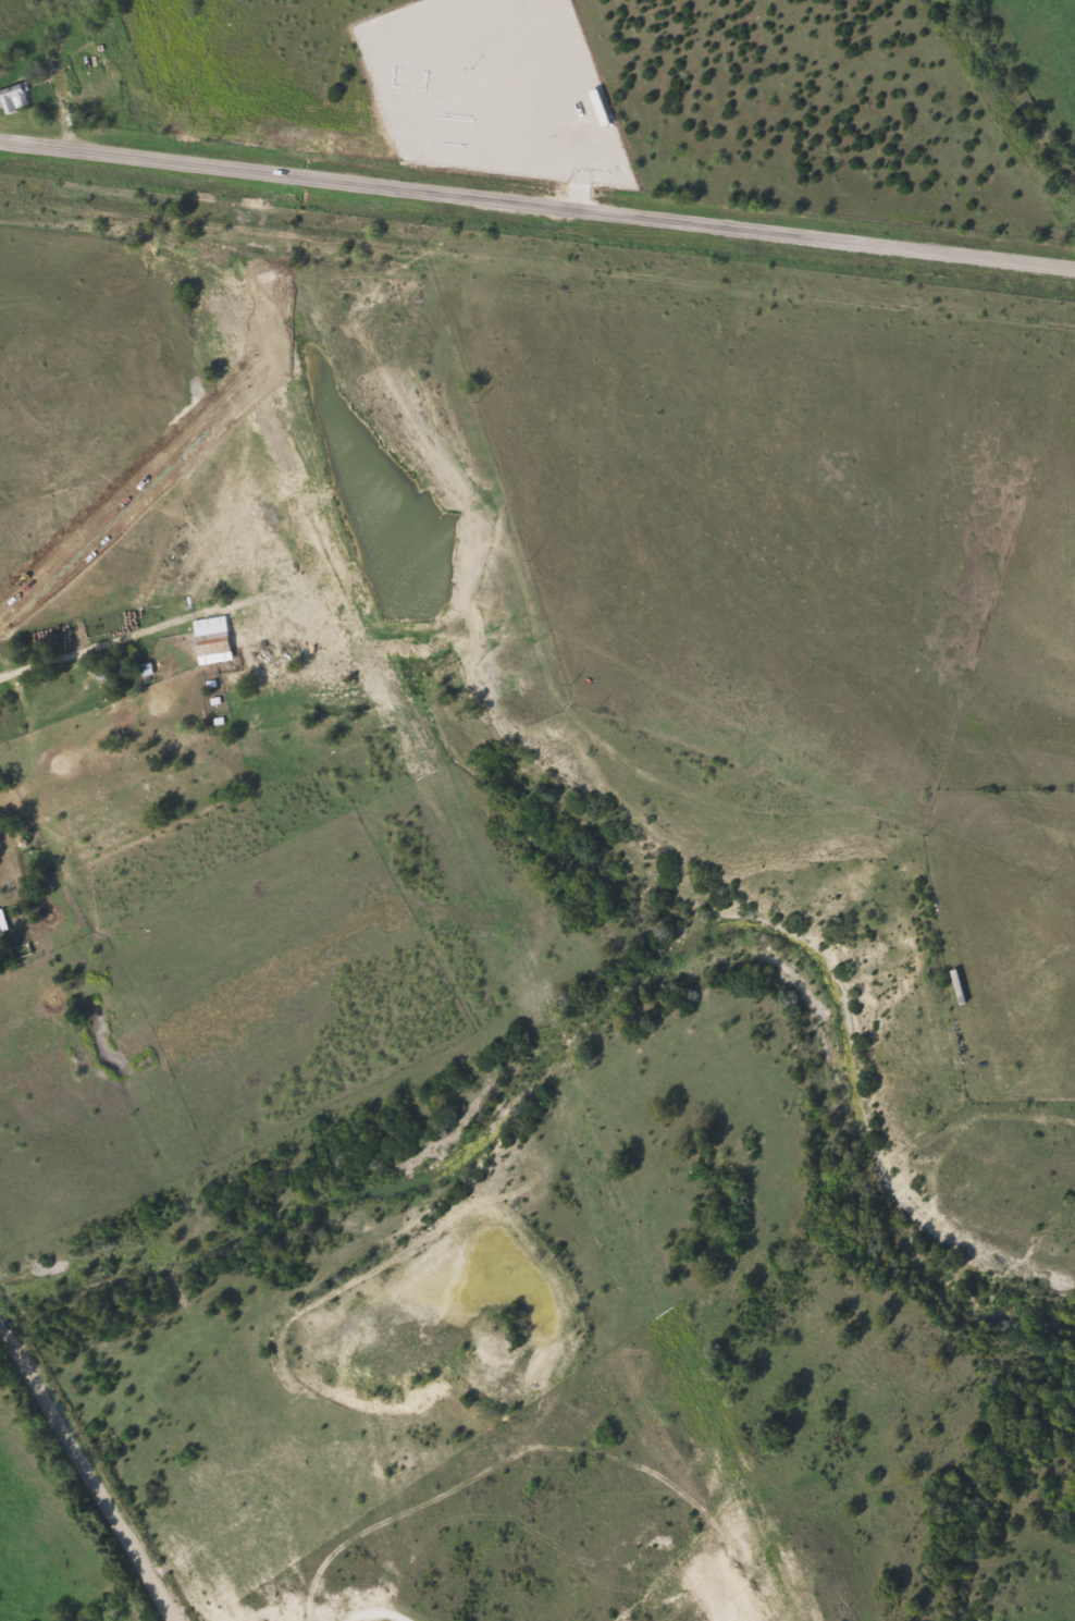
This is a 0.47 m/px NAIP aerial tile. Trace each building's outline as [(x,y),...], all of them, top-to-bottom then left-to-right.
[(3,109),(0,102),(0,72),(14,66),(29,100),(3,109)] [(195,657),(228,651),(224,630),(191,636),(195,657)]
